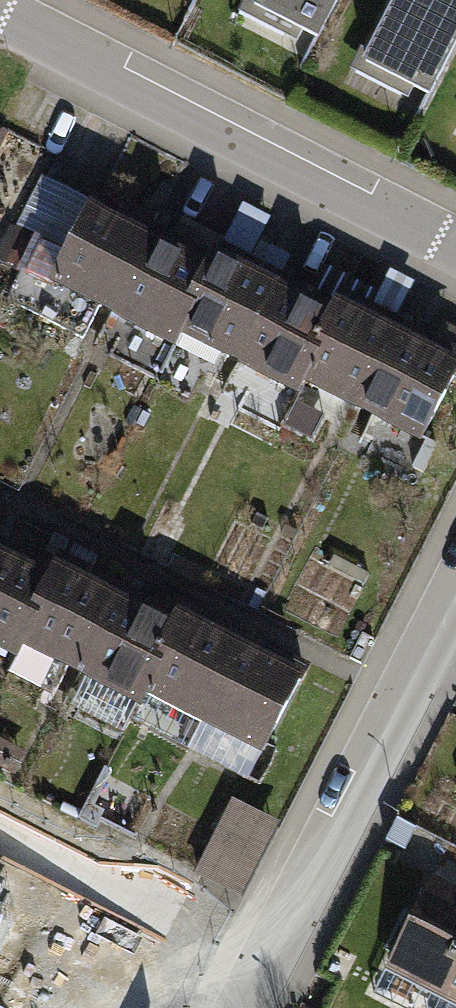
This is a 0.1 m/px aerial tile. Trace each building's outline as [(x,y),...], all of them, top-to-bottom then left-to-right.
[(310,34),(328,0),(242,0),(310,34)] [(356,58),(422,91),(455,24),(455,0),(385,0),(356,58)] [(119,320),(159,239),(97,208),(57,290),(119,320)] [(159,239),(119,320),(179,350),(185,339),(220,269),(159,239)] [(243,368),(281,289),(224,261),(220,269),(185,339),(243,368)] [(281,289),(243,368),(301,396),(304,390),(340,318),(281,289)] [(370,422),(409,343),(343,311),(340,318),(304,390),(370,422)] [(370,422),(429,452),(455,398),(455,367),(409,343),(370,422)] [(0,550),(0,651),(20,661),(26,650),(61,580),(0,550)] [(84,679),(122,600),(65,572),(61,580),(26,650),(84,679)] [(122,600),(84,679),(142,707),(145,701),(180,629),(122,600)] [(211,733),(250,655),(184,622),(180,629),(145,701),(211,733)] [(250,655),(211,733),(270,763),(309,684),(250,655)] [(228,801),(186,882),(226,903),(268,821),(228,801)] [(431,880),(383,970),(455,1007),(455,893),(431,880)]
